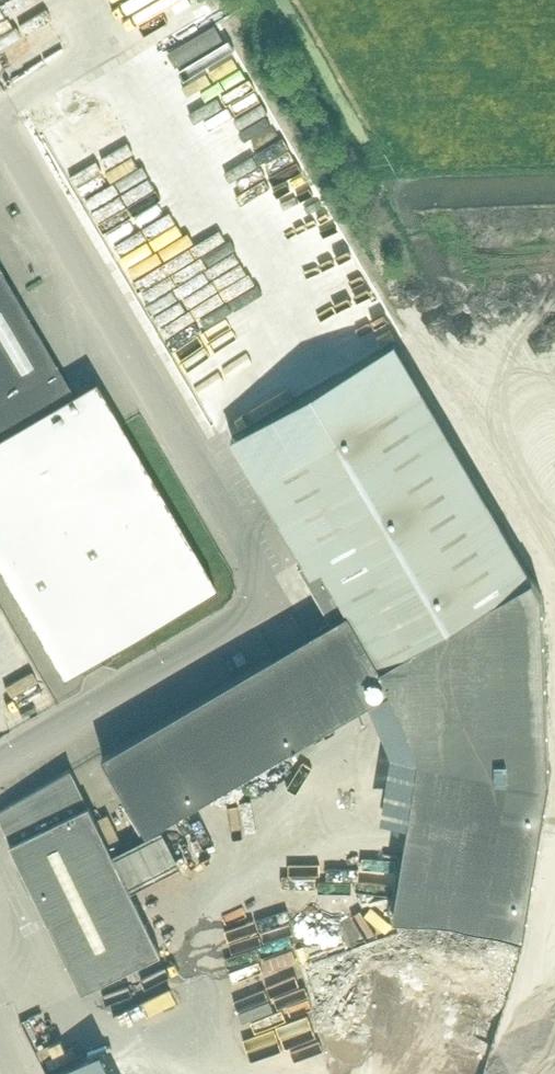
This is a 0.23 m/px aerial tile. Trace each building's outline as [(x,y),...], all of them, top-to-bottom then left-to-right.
[(331,250),(256,293),(271,320),(346,277),(331,250)] [(60,675),(213,586),(92,379),(71,391),(0,271),(0,573),(60,675)] [(393,341),(231,436),(311,573),(305,577),(331,621),(347,611),(380,666),(532,577),(438,417),(411,372),(393,341)] [(532,577),(380,666),(392,686),(419,757),(393,916),(523,936),(549,778),(542,593),(532,577)] [(147,830),(317,730),(273,655),(103,755),(147,830)] [(403,744),(386,757),(391,764),(409,751),(403,744)] [(81,991),(160,953),(71,768),(70,767),(0,808),(0,823),(81,991)] [(125,845),(113,851),(123,869),(135,863),(125,845)] [(181,853),(171,859),(180,874),(189,868),(181,853)]
